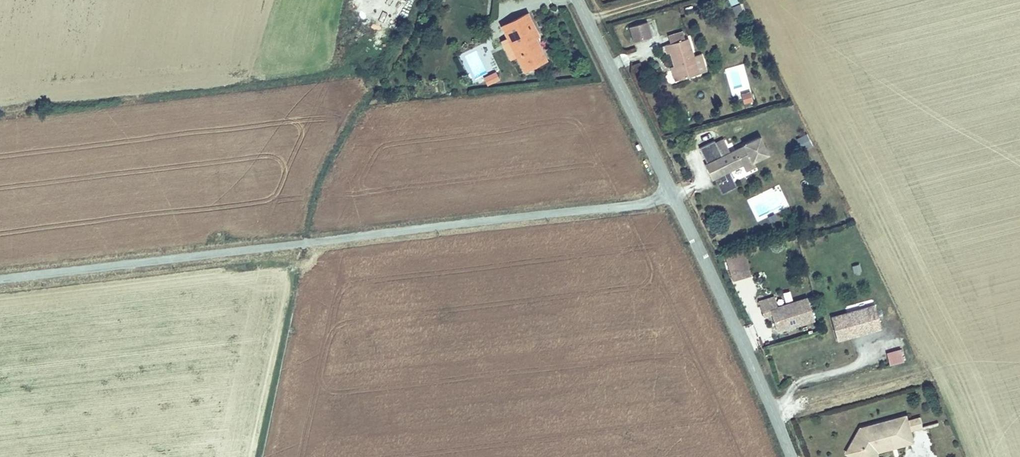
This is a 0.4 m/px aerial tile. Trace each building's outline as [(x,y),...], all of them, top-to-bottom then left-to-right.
[(505,24),(510,35),(519,53),(526,68),(547,57),(537,35),(541,34),(530,12),(505,24)] [(646,19),(630,25),(636,42),(652,36),(646,19)] [(672,48),(677,63),(681,76),(698,71),(693,55),(688,37),(665,43),(668,50),(672,48)] [(619,67),(631,63),(627,53),(615,57),(619,67)] [(681,76),(677,63),(672,65),(675,78),(681,76)] [(724,69),(732,97),(741,94),(743,102),(753,99),(743,63),(724,69)] [(487,84),(500,79),(496,70),(483,75),(487,84)] [(698,142),(706,158),(713,155),(720,169),(714,173),(722,189),(737,182),(730,167),(742,160),(740,156),(750,150),(755,158),(769,151),(759,132),(721,150),(712,134),(698,142)] [(801,149),(812,144),(807,133),(796,137),(801,149)] [(744,164),(755,158),(750,150),(740,156),(742,160),(744,164)] [(713,155),(706,158),(704,160),(711,174),(714,173),(720,169),(713,155)] [(740,252),(726,255),(729,265),(743,262),(740,252)] [(814,280),(818,292),(826,290),(822,278),(814,280)] [(771,292),(752,297),(757,312),(763,311),(769,327),(806,315),(799,292),(774,300),(771,292)] [(871,303),(864,305),(870,328),(877,325),(871,303)] [(849,333),(849,331),(861,327),(862,330),(870,328),(864,305),(828,316),(835,338),(849,333)] [(900,347),(886,351),(890,365),(905,360),(900,347)] [(902,435),(903,440),(914,437),(911,425),(923,421),(920,413),(908,416),(906,411),(859,424),(845,449),(861,456),(865,456),(869,451),(871,452),(878,442),(902,435)] [(879,447),(903,440),(902,435),(878,442),(871,452),(869,451),(865,456),(873,456),(879,447)]
